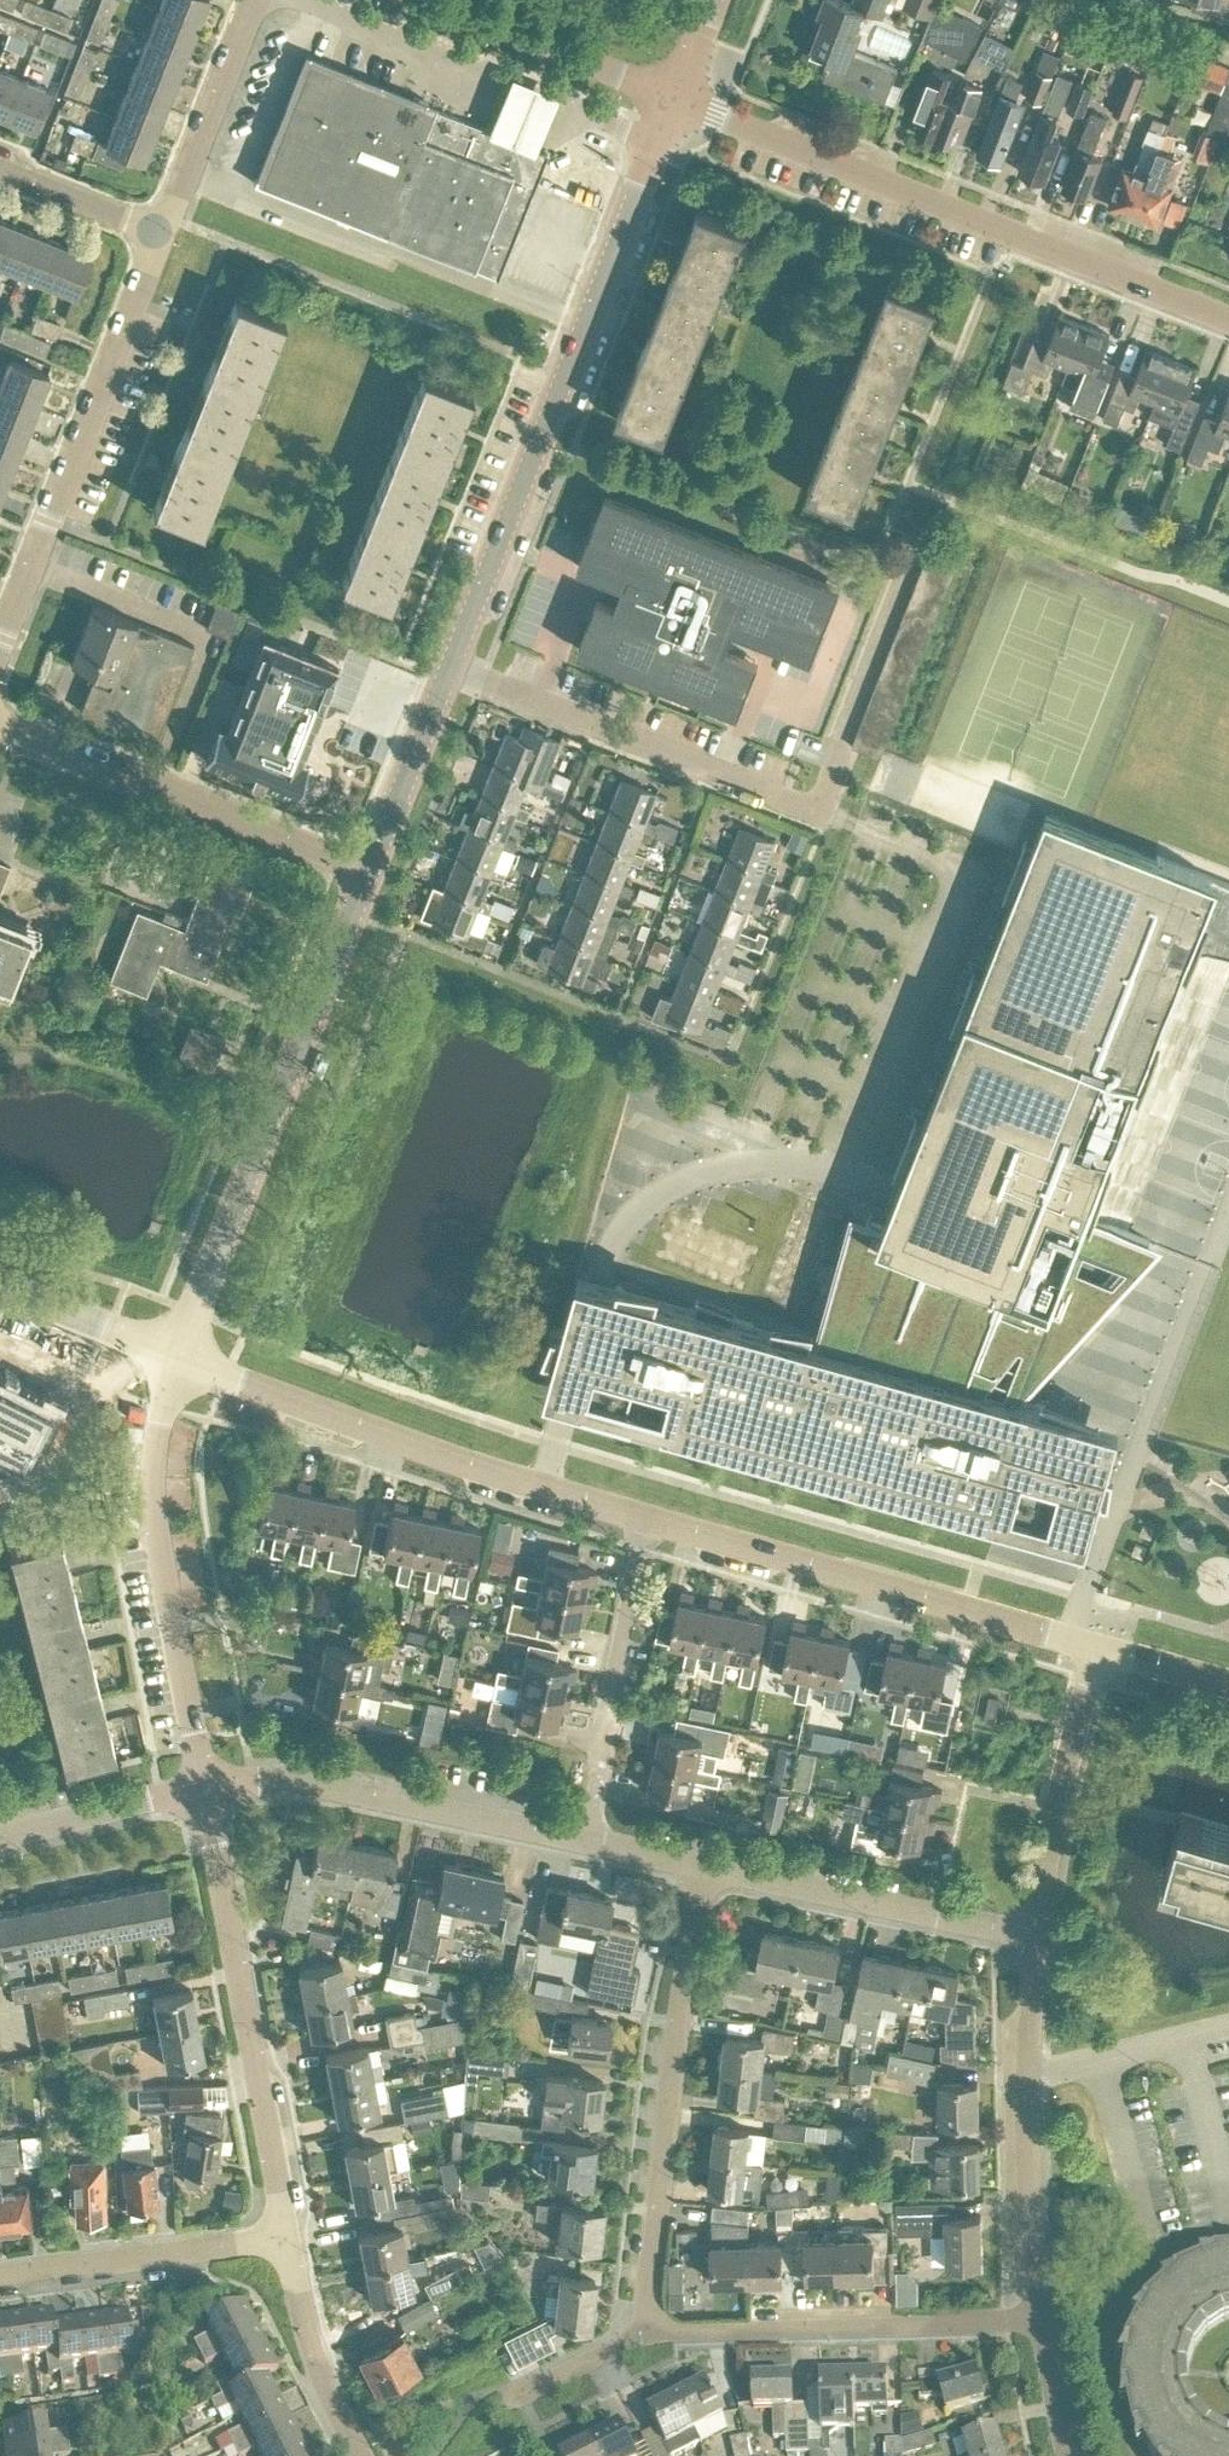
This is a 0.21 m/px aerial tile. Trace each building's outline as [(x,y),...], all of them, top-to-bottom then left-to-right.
[(11,8),(14,0),(0,0),(0,4),(11,8)] [(43,21),(48,7),(30,0),(25,0),(20,12),(43,21)] [(94,13),(107,19),(115,0),(99,0),(94,13)] [(158,6),(198,22),(204,6),(206,0),(161,0),(158,6)] [(885,99),(898,67),(853,49),(861,27),(856,25),(862,8),(882,15),(888,0),(852,0),(851,2),(847,0),(824,0),(820,12),(825,14),(810,53),(831,61),(825,76),(885,99)] [(902,4),(931,14),(936,0),(904,0),(902,4)] [(1018,8),(1022,0),(1000,0),(1018,8)] [(1190,7),(1222,14),(1226,0),(1192,0),(1190,7)] [(923,37),(966,58),(982,24),(937,2),(923,37)] [(158,6),(147,33),(187,49),(193,33),(196,24),(197,24),(198,22),(158,6)] [(48,7),(43,21),(65,29),(70,16),(48,7)] [(8,30),(13,17),(0,12),(0,27),(8,30)] [(107,19),(94,13),(85,36),(98,41),(107,19)] [(13,17),(8,30),(30,39),(35,25),(13,17)] [(910,51),(916,31),(882,20),(876,40),(910,51)] [(39,43),(62,51),(67,38),(45,29),(39,43)] [(974,54),(1003,69),(1015,46),(986,31),(974,54)] [(1129,51),(1134,37),(1119,32),(1114,46),(1129,51)] [(147,33),(137,60),(176,76),(183,60),(182,60),(186,51),(187,49),(147,33)] [(81,45),(72,67),(86,73),(95,50),(81,45)] [(1221,90),(1228,70),(1228,66),(1196,53),(1187,77),(1221,90)] [(1041,54),(1026,95),(1043,102),(1057,60),(1041,54)] [(255,175),(253,180),(496,276),(546,151),(537,147),(534,147),(490,129),(489,129),(426,104),(428,101),(408,93),(407,96),(307,57),(259,177),(255,175)] [(137,60),(126,87),(166,103),(172,87),(175,78),(176,78),(176,76),(137,60)] [(86,73),(72,67),(64,90),(77,95),(86,73)] [(915,128),(934,136),(948,99),(940,96),(949,73),(933,67),(913,118),(919,120),(915,128)] [(6,117),(21,77),(0,69),(0,114),(4,115),(4,116),(6,117)] [(1221,90),(1221,91),(1228,94),(1228,70),(1221,90)] [(1050,135),(1072,77),(1057,72),(1046,102),(1045,102),(1019,169),(1028,173),(1030,177),(1036,180),(1041,178),(1045,179),(1060,139),(1050,135)] [(508,81),(489,129),(534,147),(543,125),(553,99),(556,92),(511,74),(508,81)] [(1007,74),(977,151),(988,155),(992,158),(997,158),(1002,160),(1023,106),(1014,102),(1023,80),(1007,74)] [(21,77),(6,117),(22,123),(33,127),(48,88),(21,77)] [(948,99),(934,136),(953,143),(957,135),(962,137),(982,86),(965,79),(956,102),(948,99)] [(1067,106),(1082,112),(1093,85),(1077,79),(1067,106)] [(1110,112),(1126,118),(1138,86),(1122,80),(1110,112)] [(126,87),(115,114),(155,130),(162,114),(161,114),(164,105),(165,105),(166,103),(126,87)] [(1221,91),(1205,131),(1228,141),(1228,94),(1221,91)] [(1083,193),(1087,194),(1102,156),(1092,153),(1107,115),(1092,109),(1062,185),(1071,188),(1074,191),(1079,193),(1083,193)] [(155,130),(115,114),(105,142),(75,130),(69,145),(120,165),(125,152),(137,156),(137,157),(144,159),(151,141),(150,141),(154,132),(155,130)] [(1123,208),(1133,212),(1165,131),(1149,125),(1143,141),(1144,141),(1133,169),(1124,166),(1109,203),(1114,205),(1118,209),(1123,208)] [(1165,131),(1133,212),(1143,216),(1147,220),(1152,220),(1157,222),(1171,185),(1170,184),(1182,156),(1175,153),(1181,138),(1165,131)] [(616,414),(666,434),(749,225),(699,205),(616,414)] [(8,221),(0,217),(0,241),(8,221)] [(19,271),(35,231),(18,225),(9,222),(9,221),(8,221),(0,241),(0,263),(19,271)] [(19,271),(46,282),(62,242),(45,235),(45,236),(36,232),(35,231),(19,271)] [(62,242),(46,282),(74,293),(87,260),(88,260),(90,253),(72,246),(63,243),(63,242),(62,242)] [(806,489),(856,509),(939,300),(889,280),(806,489)] [(152,506),(201,526),(284,317),(234,298),(152,506)] [(30,328),(54,337),(60,322),(36,313),(30,328)] [(1053,360),(1068,366),(1085,323),(1060,313),(1048,343),(1034,337),(1023,364),(1012,359),(1003,382),(1021,389),(1030,367),(1047,374),(1053,360)] [(22,345),(27,331),(5,322),(0,334),(0,336),(22,345)] [(1085,323),(1068,366),(1062,380),(1082,387),(1074,405),(1094,413),(1114,361),(1100,355),(1110,332),(1085,323)] [(27,331),(22,345),(44,353),(49,340),(27,331)] [(1139,394),(1155,400),(1172,357),(1147,347),(1135,377),(1121,372),(1103,417),(1117,422),(1125,404),(1134,408),(1139,394)] [(1172,357),(1155,400),(1149,414),(1174,424),(1166,442),(1181,448),(1199,403),(1185,397),(1197,367),(1172,357)] [(0,381),(0,387),(38,402),(45,384),(44,384),(48,373),(9,358),(0,381)] [(339,581),(389,600),(471,392),(422,372),(339,581)] [(184,373),(179,386),(189,390),(194,377),(184,373)] [(27,429),(34,411),(37,402),(38,402),(0,387),(0,418),(27,429)] [(1228,433),(1228,392),(1218,419),(1204,414),(1187,456),(1202,462),(1209,445),(1219,449),(1226,431),(1228,433)] [(16,456),(23,438),(26,429),(27,429),(0,418),(0,449),(16,456)] [(6,483),(13,465),(12,465),(16,456),(0,449),(0,481),(6,483)] [(1022,477),(1060,495),(1068,477),(1030,459),(1022,477)] [(589,620),(578,647),(655,678),(739,710),(759,658),(725,644),(733,626),(771,641),(812,657),(826,620),(841,582),(800,566),(765,552),(607,490),(595,522),(578,565),(623,582),(620,591),(616,601),(599,595),(589,620)] [(1072,490),(1068,502),(1082,508),(1087,496),(1072,490)] [(1150,535),(1156,517),(1140,512),(1134,529),(1150,535)] [(927,554),(922,567),(950,578),(956,565),(927,554)] [(922,567),(916,581),(945,592),(950,578),(922,567)] [(916,581),(911,594),(940,605),(945,592),(916,581)] [(911,594),(906,608),(934,619),(940,605),(911,594)] [(228,634),(239,607),(216,598),(205,625),(228,634)] [(79,708),(155,738),(187,658),(193,643),(92,602),(90,606),(71,655),(69,659),(91,668),(95,669),(92,677),(90,681),(79,708)] [(906,608),(900,621),(929,633),(934,619),(906,608)] [(900,621),(895,635),(924,646),(929,633),(900,621)] [(302,627),(289,622),(285,633),(298,638),(302,627)] [(895,635),(890,648),(918,660),(924,646),(895,635)] [(336,668),(261,639),(227,729),(218,725),(204,758),(291,796),(296,781),(292,779),(336,668)] [(890,648),(884,662),(913,673),(918,660),(890,648)] [(884,662),(879,675),(908,687),(913,673),(884,662)] [(92,677),(95,669),(91,668),(88,675),(86,679),(90,681),(92,677)] [(879,675),(874,689),(902,700),(908,687),(879,675)] [(228,685),(217,681),(208,704),(219,708),(228,685)] [(874,689),(868,702),(897,714),(902,700),(874,689)] [(868,702),(863,716),(892,727),(897,714),(868,702)] [(863,716),(858,729),(886,741),(892,727),(863,716)] [(504,731),(491,763),(521,775),(519,779),(525,782),(539,788),(543,776),(558,739),(522,725),(517,737),(504,731)] [(886,741),(858,729),(852,743),(881,755),(886,741)] [(491,763),(479,794),(509,806),(507,810),(512,813),(524,818),(529,808),(517,803),(525,782),(519,779),(521,775),(491,763)] [(543,776),(539,788),(560,796),(568,775),(554,770),(551,779),(543,776)] [(619,778),(607,809),(637,821),(635,825),(641,828),(653,832),(653,830),(671,837),(675,825),(658,818),(657,822),(645,818),(655,791),(619,778)] [(457,821),(467,825),(496,837),(495,841),(500,844),(512,849),(516,838),(504,834),(512,813),(507,810),(509,806),(479,794),(473,810),(463,806),(457,821)] [(569,1395),(585,1400),(603,1405),(623,1410),(670,1423),(739,1442),(778,1453),(817,1464),(855,1475),(894,1486),(972,1507),(1001,1515),(1014,1519),(1050,1529),(1068,1534),(1087,1539),(1091,1526),(1091,1524),(1101,1488),(1109,1462),(1120,1423),(1099,1417),(1072,1409),(1046,1402),(1007,1391),(1010,1385),(1030,1334),(1054,1345),(1151,1239),(1086,1213),(1089,1203),(1140,1076),(1143,1068),(1187,957),(1189,951),(1228,956),(1228,882),(1156,853),(1047,809),(896,1191),(884,1222),(869,1216),(846,1274),(840,1290),(820,1340),(811,1337),(773,1327),(735,1316),(711,1309),(682,1301),(658,1294),(655,1294),(618,1283),(603,1279),(578,1272),(567,1312),(563,1326),(557,1349),(546,1389),(569,1395)] [(607,809),(595,840),(625,852),(623,856),(629,859),(640,864),(644,853),(633,848),(641,828),(635,825),(637,821),(607,809)] [(467,825),(454,856),(484,868),(482,872),(488,875),(500,880),(504,869),(492,865),(500,844),(495,841),(496,837),(467,825)] [(740,825),(727,857),(757,868),(755,873),(761,876),(773,880),(777,870),(765,865),(775,839),(740,825)] [(803,848),(809,834),(795,828),(789,842),(803,848)] [(595,840),(582,871),(612,883),(611,887),(616,890),(628,895),(632,884),(620,880),(629,859),(623,856),(625,852),(595,840)] [(529,871),(535,857),(518,851),(513,864),(529,871)] [(454,856),(442,887),(472,899),(470,903),(476,906),(487,911),(488,910),(492,900),(480,896),(488,875),(482,872),(484,868),(454,856)] [(108,977),(145,992),(156,962),(168,967),(170,963),(205,977),(232,908),(239,911),(253,874),(210,857),(186,918),(164,909),(161,917),(136,907),(108,977)] [(727,857),(715,888),(745,900),(743,904),(749,906),(760,911),(765,901),(753,896),(761,876),(755,873),(757,868),(727,857)] [(10,864),(0,860),(0,889),(10,864)] [(582,871),(570,902),(600,914),(598,919),(616,926),(629,931),(635,917),(621,912),(620,915),(608,911),(616,890),(611,887),(612,883),(582,871)] [(431,883),(419,914),(430,919),(459,930),(456,937),(481,946),(485,936),(486,934),(467,927),(476,906),(470,903),(472,899),(442,887),(431,883)] [(638,885),(634,896),(654,903),(658,892),(638,885)] [(715,888),(703,919),(733,930),(731,935),(736,937),(762,948),(769,932),(759,928),(757,934),(740,927),(749,906),(743,904),(745,900),(715,888)] [(492,900),(488,910),(507,918),(512,904),(493,896),(492,900)] [(600,914),(570,902),(558,933),(588,945),(586,949),(603,957),(616,926),(598,919),(600,914)] [(9,982),(29,930),(0,918),(0,978),(9,982)] [(703,919),(691,950),(720,962),(718,966),(724,969),(751,979),(757,965),(740,959),(739,962),(728,958),(736,937),(731,935),(733,930),(703,919)] [(640,945),(643,937),(630,932),(627,940),(640,945)] [(588,945),(558,933),(553,946),(545,943),(542,945),(537,958),(538,960),(546,964),(546,965),(575,976),(573,980),(591,988),(595,977),(583,973),(587,964),(591,966),(590,970),(604,976),(611,960),(603,957),(586,949),(588,945)] [(654,935),(648,949),(657,953),(660,946),(663,939),(654,935)] [(485,936),(481,946),(494,951),(498,941),(485,936)] [(691,950),(678,981),(708,993),(706,997),(712,1000),(724,1004),(728,994),(716,989),(724,969),(718,966),(720,962),(691,950)] [(624,968),(613,964),(608,975),(619,979),(624,968)] [(678,981),(672,996),(661,992),(652,1015),(677,1025),(680,1018),(694,1024),(691,1030),(725,1044),(732,1027),(716,1021),(715,1025),(703,1021),(712,1000),(706,997),(708,993),(678,981)] [(1228,1194),(1228,998),(1215,994),(1163,1160),(1179,1165),(1173,1184),(1204,1193),(1197,1216),(1220,1223),(1228,1194)] [(179,1059),(213,1072),(227,1037),(193,1023),(179,1059)] [(668,1207),(654,1251),(740,1280),(755,1236),(668,1207)] [(17,1389),(0,1380),(0,1424),(17,1389)] [(0,1424),(0,1441),(23,1453),(48,1404),(17,1389),(0,1424)] [(282,1554),(287,1530),(286,1530),(295,1488),(279,1484),(280,1478),(274,1476),(275,1474),(268,1473),(267,1482),(266,1481),(257,1524),(275,1528),(269,1552),(282,1554)] [(310,1560),(315,1536),(324,1494),(323,1494),(308,1490),(309,1484),(303,1482),(303,1480),(297,1479),(295,1488),(286,1530),(287,1530),(303,1534),(298,1558),(310,1560)] [(315,1536),(331,1540),(326,1564),(353,1570),(360,1540),(345,1537),(353,1500),(336,1496),(337,1490),(331,1488),(332,1486),(325,1485),(323,1494),(324,1494),(315,1536)] [(407,1581),(412,1557),(421,1514),(420,1514),(404,1511),(406,1504),(400,1503),(400,1501),(394,1499),(392,1508),(391,1508),(388,1521),(374,1518),(368,1548),(400,1554),(395,1578),(407,1581)] [(435,1587),(440,1563),(449,1520),(433,1517),(434,1510),(428,1509),(428,1507),(422,1505),(420,1514),(421,1514),(412,1557),(428,1560),(423,1584),(435,1587)] [(440,1563),(456,1566),(451,1590),(464,1593),(469,1569),(478,1526),(461,1523),(462,1516),(456,1515),(457,1513),(450,1511),(449,1520),(440,1563)] [(8,1544),(26,1616),(78,1603),(59,1530),(8,1544)] [(514,1583),(539,1588),(581,1597),(581,1596),(585,1580),(591,1582),(592,1576),(595,1576),(596,1570),(587,1568),(587,1567),(575,1565),(578,1550),(548,1544),(541,1576),(517,1571),(514,1583)] [(487,1567),(509,1572),(514,1550),(491,1546),(487,1567)] [(267,1562),(265,1576),(275,1578),(278,1565),(267,1562)] [(539,1588),(535,1604),(511,1599),(505,1626),(535,1632),(538,1618),(575,1626),(579,1609),(585,1610),(586,1604),(589,1605),(590,1598),(581,1596),(581,1597),(539,1588)] [(695,1671),(700,1647),(709,1604),(708,1604),(693,1600),(694,1594),(688,1593),(688,1590),(682,1589),(680,1598),(679,1598),(677,1610),(662,1607),(656,1637),(688,1644),(683,1668),(695,1671)] [(724,1677),(729,1653),(728,1653),(737,1610),(721,1606),(722,1600),(716,1599),(717,1596),(710,1595),(708,1604),(709,1604),(700,1647),(716,1650),(711,1674),(724,1677)] [(288,1597),(286,1607),(300,1610),(302,1600),(288,1597)] [(728,1653),(729,1653),(745,1656),(740,1680),(752,1683),(757,1659),(758,1659),(767,1616),(749,1612),(751,1606),(745,1605),(745,1602),(739,1601),(737,1610),(728,1653)] [(26,1616),(45,1689),(96,1676),(78,1603),(26,1616)] [(453,1619),(465,1621),(468,1606),(456,1604),(453,1619)] [(807,1699),(813,1675),(812,1675),(821,1633),(821,1632),(805,1629),(806,1623),(800,1621),(801,1619),(794,1618),(792,1626),(789,1639),(775,1636),(769,1666),(800,1673),(795,1697),(807,1699)] [(812,1675),(813,1675),(829,1679),(824,1703),(851,1708),(857,1679),(843,1676),(851,1639),(833,1635),(835,1629),(829,1627),(829,1625),(823,1624),(821,1632),(821,1633),(812,1675)] [(309,1669),(318,1671),(318,1670),(361,1679),(364,1663),(388,1668),(394,1641),(364,1634),(361,1648),(324,1641),(320,1658),(314,1657),(313,1663),(310,1662),(309,1669)] [(904,1720),(909,1696),(918,1653),(902,1649),(903,1643),(897,1642),(898,1639),(891,1638),(889,1647),(888,1647),(886,1660),(871,1657),(865,1686),(897,1693),(892,1717),(904,1720)] [(494,1680),(518,1685),(518,1684),(561,1693),(564,1677),(571,1678),(572,1672),(574,1673),(576,1667),(567,1665),(567,1664),(554,1661),(557,1647),(527,1641),(521,1672),(496,1667),(494,1680)] [(909,1696),(925,1699),(920,1723),(948,1729),(954,1699),(940,1696),(947,1659),(930,1655),(931,1649),(925,1648),(926,1645),(919,1644),(918,1653),(909,1696)] [(318,1670),(318,1671),(314,1687),(308,1685),(307,1691),(304,1691),(303,1697),(312,1699),(312,1700),(325,1703),(322,1717),(351,1723),(358,1691),(382,1696),(385,1684),(361,1679),(318,1670)] [(96,1676),(45,1689),(64,1762),(115,1749),(96,1676)] [(385,1684),(382,1696),(391,1698),(394,1686),(385,1684)] [(518,1684),(518,1685),(515,1701),(490,1696),(485,1723),(517,1730),(520,1716),(554,1723),(558,1706),(565,1707),(566,1701),(568,1701),(570,1695),(561,1693),(518,1684)] [(985,1717),(994,1719),(999,1696),(990,1694),(985,1717)] [(424,1713),(442,1717),(445,1702),(427,1698),(424,1713)] [(449,1700),(447,1712),(457,1714),(459,1702),(449,1700)] [(699,1704),(696,1715),(713,1719),(715,1708),(699,1704)] [(646,1755),(655,1757),(698,1766),(701,1749),(725,1754),(731,1727),(701,1721),(698,1735),(661,1727),(658,1745),(651,1743),(650,1749),(647,1749),(646,1755)] [(878,1753),(882,1738),(814,1722),(810,1737),(878,1753)] [(655,1757),(652,1773),(645,1772),(644,1778),(641,1777),(640,1784),(649,1786),(662,1789),(659,1803),(688,1810),(695,1778),(719,1783),(722,1771),(698,1766),(655,1757)] [(861,1801),(885,1806),(928,1815),(928,1814),(931,1798),(937,1800),(939,1794),(941,1794),(942,1788),(933,1786),(934,1785),(921,1782),(924,1768),(894,1762),(887,1794),(863,1789),(861,1801)] [(796,1775),(795,1785),(809,1788),(811,1778),(796,1775)] [(786,1804),(789,1791),(769,1787),(766,1800),(786,1804)] [(885,1806),(881,1822),(857,1817),(852,1844),(881,1851),(884,1836),(921,1844),(925,1827),(931,1828),(933,1822),(935,1823),(936,1816),(928,1814),(928,1815),(885,1806)] [(1181,1810),(1166,1863),(1163,1863),(1182,1868),(1179,1876),(1228,1890),(1228,1824),(1181,1810)] [(349,1894),(360,1843),(317,1834),(312,1854),(295,1850),(281,1920),(305,1925),(313,1886),(349,1894)] [(396,1850),(360,1843),(349,1894),(348,1898),(377,1904),(376,1909),(396,1913),(403,1878),(390,1875),(396,1850)] [(397,1928),(391,1958),(424,1966),(427,1955),(435,1956),(440,1932),(433,1931),(439,1902),(493,1913),(494,1911),(505,1914),(500,1936),(513,1938),(522,1898),(497,1893),(502,1873),(443,1860),(439,1881),(413,1875),(402,1929),(397,1928)] [(135,1884),(134,1884),(141,1926),(171,1921),(165,1886),(164,1879),(145,1882),(145,1883),(135,1885),(135,1884)] [(107,1889),(105,1890),(113,1932),(141,1926),(134,1884),(116,1888),(107,1890),(107,1889)] [(546,1885),(536,1936),(557,1940),(594,1948),(585,1989),(632,2000),(639,1967),(631,1966),(639,1927),(605,1920),(610,1896),(566,1886),(565,1888),(546,1885)] [(78,1895),(77,1895),(84,1937),(113,1932),(105,1890),(88,1893),(88,1894),(78,1895)] [(50,1900),(48,1901),(56,1943),(84,1937),(77,1895),(59,1898),(59,1899),(50,1901),(50,1900)] [(21,1906),(20,1906),(27,1948),(56,1943),(48,1901),(31,1904),(21,1906)] [(20,1906),(2,1909),(2,1910),(0,1910),(0,1953),(27,1948),(20,1906)] [(307,1940),(337,1947),(341,1932),(310,1925),(307,1940)] [(766,1969),(794,1975),(802,1937),(764,1929),(760,1950),(748,1948),(746,1960),(739,1958),(733,1986),(761,1992),(766,1969)] [(510,1978),(528,1982),(537,1941),(519,1937),(510,1978)] [(840,2009),(846,1981),(833,1978),(840,1945),(802,1937),(794,1975),(821,1980),(816,2004),(840,2009)] [(911,2016),(913,2004),(912,2003),(921,1962),(865,1950),(852,2015),(847,2014),(842,2039),(873,2045),(878,2021),(879,2021),(881,2009),(911,2016)] [(172,1955),(148,1960),(151,1974),(175,1969),(172,1955)] [(439,1969),(424,1966),(391,1958),(388,1973),(385,1972),(382,1984),(418,1992),(419,1985),(435,1988),(439,1969)] [(151,1974),(148,1960),(125,1964),(127,1978),(151,1974)] [(300,1967),(306,2000),(345,1993),(339,1960),(300,1967)] [(941,2041),(941,2048),(941,2055),(946,2056),(977,2063),(975,1999),(953,1995),(958,1970),(921,1962),(912,2003),(913,2004),(946,2011),(947,2041),(941,2041)] [(115,1966),(91,1970),(94,1985),(118,1980),(115,1966)] [(94,1985),(91,1970),(68,1975),(70,1989),(94,1985)] [(58,1977),(34,1981),(37,1995),(60,1991),(61,1991),(58,1977)] [(13,2000),(30,1997),(37,1995),(34,1981),(11,1986),(13,2000)] [(448,1986),(446,1997),(463,2001),(465,1989),(448,1986)] [(84,1995),(87,2014),(103,2012),(102,2007),(129,2002),(126,1987),(84,1995)] [(523,2001),(556,2008),(559,1994),(526,1987),(523,2001)] [(152,1996),(158,2029),(198,2022),(192,1988),(152,1996)] [(30,1997),(33,2010),(62,2005),(60,1991),(37,1995),(30,1997)] [(345,1993),(306,2000),(312,2033),(351,2026),(348,2008),(358,2006),(355,1991),(345,1993)] [(447,2014),(446,2019),(460,2016),(463,2001),(446,1997),(443,1997),(439,2013),(447,2014)] [(33,2010),(36,2024),(65,2019),(62,2005),(33,2010)] [(384,2016),(387,2031),(416,2026),(416,2025),(414,2014),(413,2010),(384,2016)] [(416,2025),(426,2023),(424,2012),(414,2014),(416,2025)] [(552,2026),(569,2028),(567,2048),(605,2052),(609,2018),(571,2014),(570,2015),(554,2013),(552,2026)] [(416,2026),(387,2031),(389,2044),(422,2038),(424,2046),(464,2038),(464,2016),(460,2016),(446,2019),(426,2023),(416,2025),(416,2026)] [(36,2024),(38,2038),(67,2032),(65,2019),(36,2024)] [(198,2022),(158,2029),(165,2063),(205,2056),(198,2022)] [(723,2063),(723,2065),(762,2069),(764,2046),(792,2049),(794,2032),(765,2025),(762,2037),(726,2033),(724,2048),(720,2049),(719,2061),(723,2063)] [(67,2032),(38,2038),(41,2052),(70,2046),(67,2032)] [(920,2044),(918,2055),(920,2055),(932,2058),(934,2047),(935,2043),(921,2040),(920,2044)] [(327,2053),(333,2085),(381,2077),(378,2062),(369,2063),(366,2045),(327,2053)] [(918,2055),(904,2052),(891,2049),(888,2065),(917,2071),(920,2055),(918,2055)] [(466,2052),(464,2068),(506,2073),(508,2057),(466,2052)] [(138,2067),(126,2070),(123,2056),(108,2059),(113,2086),(140,2085),(138,2067)] [(850,2073),(869,2076),(872,2062),(853,2059),(850,2073)] [(762,2069),(723,2065),(719,2096),(756,2100),(755,2114),(783,2117),(786,2096),(759,2093),(762,2069)] [(540,2123),(563,2125),(565,2113),(598,2117),(602,2079),(564,2075),(545,2073),(540,2123)] [(381,2077),(333,2085),(339,2118),(378,2111),(374,2092),(383,2090),(381,2077)] [(939,2081),(940,2120),(958,2119),(979,2119),(978,2080),(939,2081)] [(167,2084),(168,2104),(203,2102),(202,2082),(167,2084)] [(137,2086),(138,2110),(168,2109),(167,2085),(137,2086)] [(400,2097),(404,2118),(447,2110),(443,2089),(400,2097)] [(14,2120),(11,2101),(0,2102),(0,2121),(14,2120)] [(183,2128),(189,2129),(183,2169),(184,2169),(183,2176),(186,2182),(196,2183),(201,2178),(202,2172),(214,2174),(221,2133),(220,2132),(222,2113),(185,2108),(183,2128)] [(431,2129),(428,2115),(409,2118),(412,2132),(431,2129)] [(462,2130),(519,2137),(521,2122),(464,2115),(462,2130)] [(774,2132),(842,2140),(844,2125),(776,2117),(774,2132)] [(350,2175),(388,2168),(396,2167),(391,2138),(402,2136),(399,2119),(360,2127),(363,2143),(344,2146),(350,2175)] [(958,2119),(940,2120),(941,2131),(958,2130),(958,2119)] [(716,2124),(712,2156),(746,2159),(750,2128),(716,2124)] [(847,2126),(846,2142),(854,2143),(863,2135),(863,2127),(847,2126)] [(939,2180),(951,2180),(951,2183),(980,2182),(979,2142),(950,2143),(939,2144),(939,2131),(915,2132),(886,2129),(884,2143),(912,2145),(913,2156),(938,2155),(939,2180)] [(4,2225),(14,2224),(16,2227),(24,2226),(25,2223),(30,2223),(26,2183),(15,2185),(13,2162),(19,2161),(16,2133),(0,2135),(0,2185),(4,2225)] [(547,2177),(590,2181),(594,2144),(542,2137),(540,2150),(550,2151),(547,2177)] [(120,2146),(127,2207),(158,2203),(154,2161),(152,2162),(150,2142),(120,2146)] [(746,2159),(712,2156),(709,2188),(743,2191),(758,2193),(762,2161),(746,2159)] [(70,2160),(71,2198),(76,2198),(77,2218),(104,2217),(102,2169),(95,2169),(95,2159),(70,2160)] [(388,2168),(350,2175),(355,2205),(374,2201),(377,2217),(416,2210),(414,2203),(413,2198),(413,2193),(393,2197),(388,2168)] [(459,2194),(487,2197),(488,2181),(460,2179),(459,2194)] [(769,2205),(776,2204),(792,2203),(801,2202),(799,2186),(767,2189),(769,2205)] [(228,2188),(226,2204),(240,2206),(242,2190),(228,2188)] [(414,2203),(416,2210),(420,2209),(449,2204),(447,2192),(413,2198),(414,2203)] [(946,2231),(947,2261),(983,2261),(981,2213),(955,2214),(955,2198),(897,2200),(897,2231),(929,2231),(929,2232),(946,2231)] [(558,2218),(556,2241),(598,2246),(602,2207),(536,2200),(534,2215),(558,2218)] [(749,2241),(748,2206),(713,2202),(712,2218),(713,2218),(714,2242),(712,2242),(713,2278),(750,2277),(749,2241)] [(420,2209),(422,2223),(455,2217),(453,2203),(449,2204),(420,2209)] [(839,2224),(839,2234),(840,2275),(874,2274),(894,2273),(893,2249),(888,2249),(887,2226),(863,2226),(863,2233),(852,2234),(852,2224),(839,2224)] [(360,2232),(366,2265),(405,2258),(399,2225),(360,2232)] [(697,2228),(677,2228),(678,2243),(697,2243),(697,2228)] [(839,2234),(806,2235),(807,2276),(840,2275),(839,2234)] [(781,2240),(749,2241),(750,2277),(782,2276),(781,2240)] [(1132,2362),(1126,2361),(1122,2392),(1124,2392),(1124,2388),(1130,2389),(1133,2404),(1128,2405),(1134,2435),(1136,2435),(1135,2431),(1140,2429),(1148,2442),(1144,2445),(1151,2455),(1228,2455),(1228,2447),(1207,2435),(1190,2417),(1181,2395),(1179,2370),(1187,2346),(1202,2327),(1222,2313),(1228,2312),(1228,2255),(1215,2256),(1215,2257),(1219,2257),(1219,2262),(1205,2268),(1203,2263),(1174,2275),(1175,2276),(1179,2275),(1181,2280),(1170,2290),(1166,2286),(1143,2307),(1144,2308),(1148,2305),(1152,2309),(1144,2323),(1140,2320),(1125,2348),(1127,2348),(1129,2345),(1134,2347),(1132,2362)] [(405,2258),(366,2265),(372,2298),(412,2291),(405,2258)] [(423,2281),(430,2294),(460,2278),(453,2265),(423,2281)] [(557,2291),(555,2312),(552,2312),(504,2336),(517,2362),(554,2343),(547,2331),(558,2326),(558,2322),(589,2325),(594,2279),(559,2274),(559,2275),(546,2274),(544,2289),(557,2291)] [(918,2288),(897,2289),(898,2300),(918,2299),(918,2288)] [(684,2289),(670,2290),(670,2304),(685,2304),(684,2289)] [(398,2314),(405,2327),(436,2310),(429,2297),(398,2314)] [(193,2345),(199,2356),(255,2328),(243,2305),(206,2324),(211,2336),(193,2345)] [(52,2314),(27,2317),(33,2359),(45,2357),(48,2378),(60,2376),(61,2388),(62,2388),(52,2314)] [(52,2314),(62,2388),(74,2386),(72,2366),(84,2364),(78,2322),(54,2326),(52,2314)] [(133,2357),(129,2329),(127,2315),(102,2319),(111,2381),(123,2379),(120,2359),(133,2357)] [(27,2317),(3,2321),(12,2383),(24,2381),(21,2361),(33,2359),(27,2317)] [(102,2319),(78,2322),(84,2364),(96,2362),(99,2383),(111,2381),(102,2319)] [(0,2321),(0,2385),(12,2383),(3,2321),(0,2321)] [(223,2358),(228,2369),(266,2350),(255,2328),(199,2356),(204,2367),(223,2358)] [(404,2332),(360,2355),(377,2389),(421,2366),(404,2332)] [(210,2405),(210,2406),(277,2372),(266,2350),(228,2369),(234,2380),(215,2389),(221,2400),(210,2405)] [(234,2407),(240,2418),(278,2399),(267,2378),(277,2372),(210,2406),(216,2417),(234,2407)] [(943,2402),(947,2415),(984,2404),(976,2375),(945,2384),(942,2375),(919,2376),(920,2403),(943,2402)] [(854,2378),(855,2414),(872,2414),(872,2419),(889,2419),(888,2377),(854,2378)] [(831,2452),(831,2442),(840,2435),(856,2435),(855,2414),(854,2378),(820,2379),(822,2445),(810,2445),(810,2455),(827,2455),(831,2452)] [(810,2445),(809,2409),(793,2409),(792,2380),(753,2381),(754,2411),(774,2411),(774,2442),(787,2442),(787,2455),(810,2455),(810,2445)] [(706,2385),(678,2399),(695,2434),(724,2419),(706,2385)] [(227,2438),(233,2450),(289,2421),(278,2399),(240,2418),(245,2429),(227,2438)] [(678,2399),(649,2414),(666,2448),(664,2449),(668,2455),(683,2455),(702,2446),(695,2434),(678,2399)] [(902,2421),(908,2440),(924,2436),(919,2416),(902,2421)] [(186,2418),(177,2422),(182,2432),(191,2427),(186,2418)] [(259,2455),(274,2455),(300,2443),(289,2421),(233,2450),(236,2455),(248,2455),(257,2451),(259,2455)] [(110,2442),(107,2423),(90,2426),(93,2444),(110,2442)] [(2,2431),(6,2455),(68,2447),(67,2434),(46,2437),(44,2424),(2,2431)] [(590,2444),(596,2455),(633,2455),(620,2429),(590,2444)] [(997,2431),(964,2440),(969,2455),(1004,2455),(997,2431)] [(901,2444),(901,2455),(917,2455),(937,2451),(933,2435),(901,2444)] [(733,2455),(750,2455),(746,2439),(730,2442),(733,2455)] [(300,2443),(274,2455),(307,2455),(300,2443)] [(901,2444),(901,2443),(885,2443),(886,2455),(901,2455),(901,2444)] [(590,2444),(567,2455),(596,2455),(590,2444)] [(6,2455),(70,2455),(68,2447),(6,2455)]
